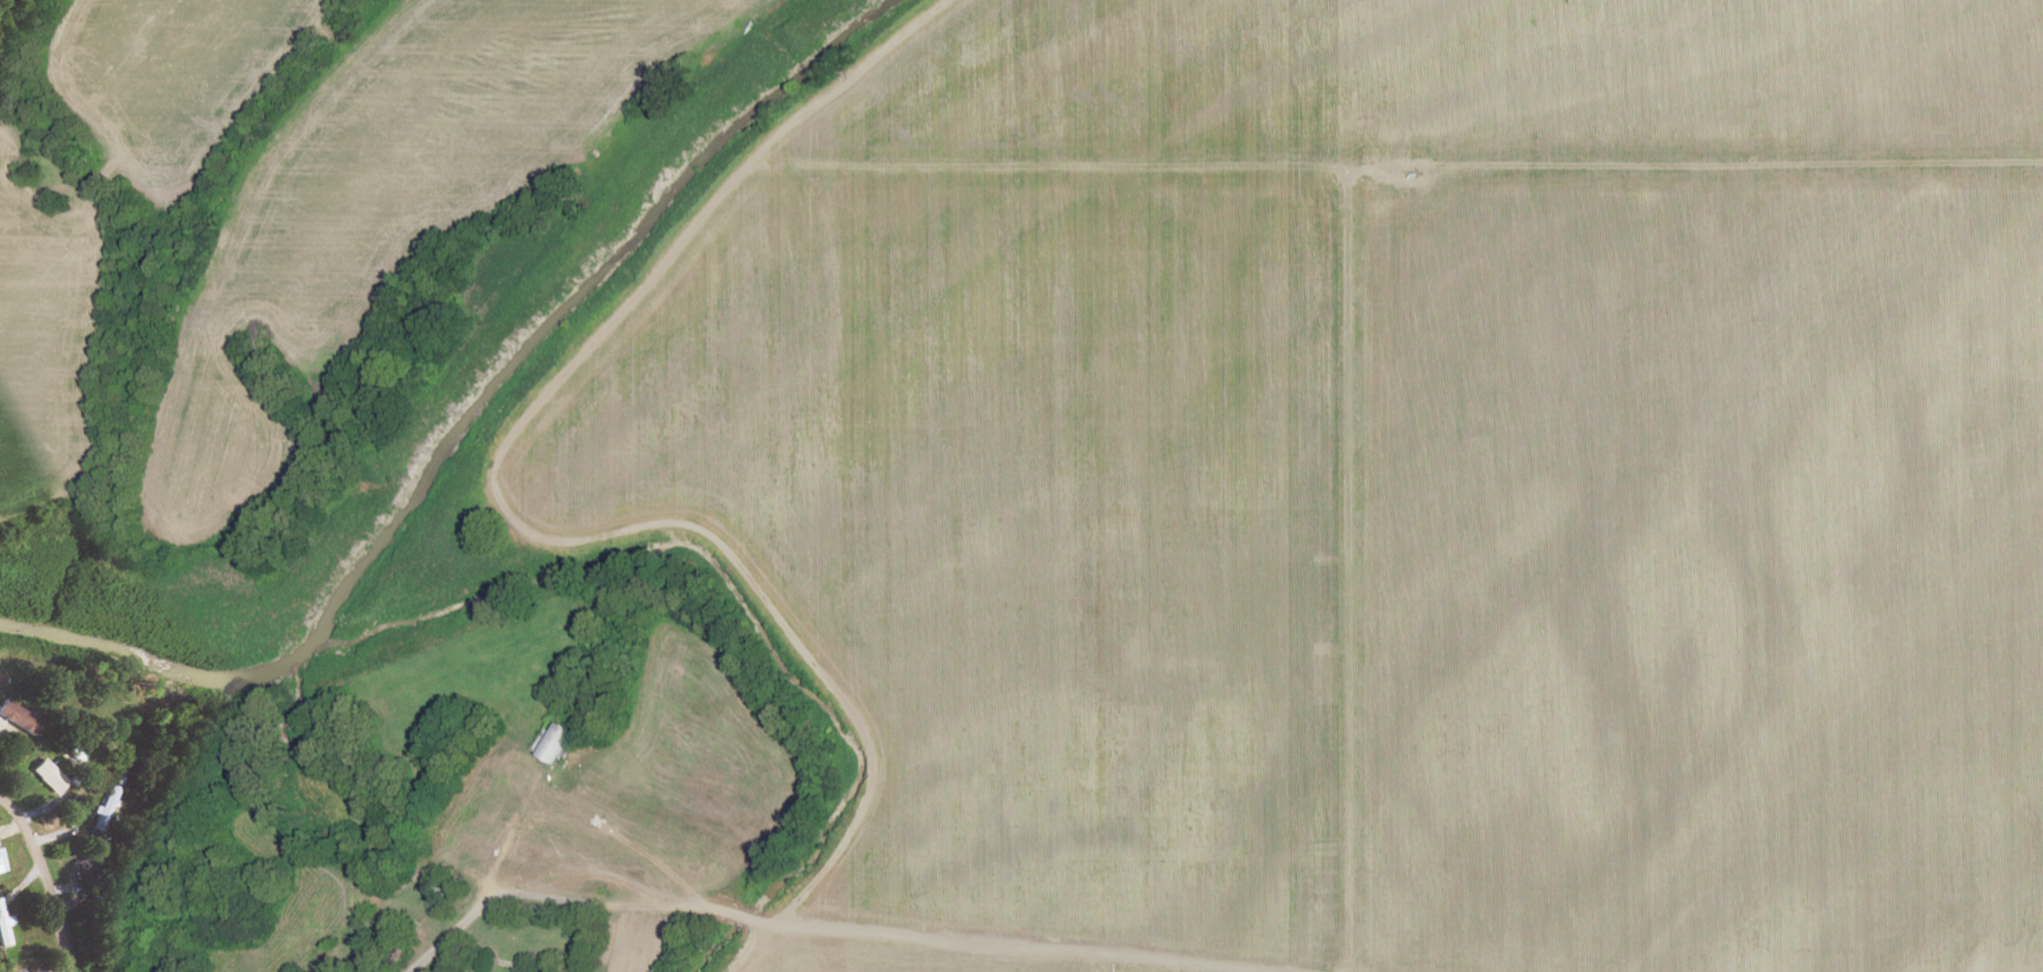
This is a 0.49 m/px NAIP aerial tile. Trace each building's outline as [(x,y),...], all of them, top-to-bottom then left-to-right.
[(35,721),(0,702),(0,722),(27,737),(35,721)] [(571,735),(553,722),(532,754),(551,766),(571,735)] [(93,751),(73,735),(55,758),(76,774),(93,751)] [(37,758),(25,770),(49,794),(61,782),(37,758)] [(102,834),(118,790),(105,785),(89,829),(102,834)] [(96,872),(86,856),(68,867),(78,883),(96,872)]
